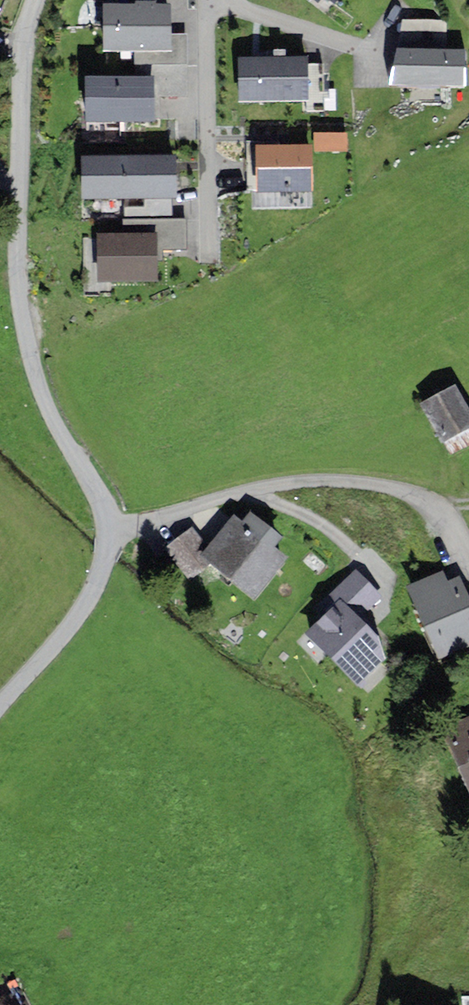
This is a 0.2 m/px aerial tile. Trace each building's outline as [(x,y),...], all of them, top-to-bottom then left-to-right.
[(172,4),(156,4),(156,0),(136,0),(136,4),(103,4),(103,51),(134,51),(172,51),(172,34),(172,4)] [(402,20),(396,48),(446,49),(446,22),(402,20)] [(172,65),(187,65),(187,34),(172,34),(172,51),(134,51),(134,65),(172,65)] [(464,86),(465,49),(446,49),(396,48),(389,85),(464,86)] [(237,57),(238,101),(309,99),(308,55),(287,56),(273,56),(237,57)] [(154,76),(85,76),(85,121),(154,121),(154,76)] [(348,132),(313,133),(314,153),(348,152),(348,132)] [(312,144),(255,144),(255,192),(312,191),(312,144)] [(177,154),(81,155),(82,200),(124,199),(172,199),(177,199),(177,154)] [(172,218),(172,199),(124,199),(125,219),(172,218)] [(163,250),(188,249),(187,218),(172,218),(125,219),(123,219),(123,233),(156,232),(157,250),(157,261),(163,261),(163,250)] [(123,233),(97,233),(98,283),(157,282),(157,261),(157,250),(156,232),(123,233)] [(456,384),(420,403),(442,444),(445,442),(468,429),(468,409),(456,384)] [(445,442),(451,455),(468,446),(468,429),(445,442)] [(250,511),(242,521),(233,514),(208,546),(199,556),(210,565),(254,601),(288,559),(274,547),(282,537),(250,511)] [(208,546),(192,526),(164,548),(190,580),(210,565),(199,556),(208,546)] [(406,585),(439,659),(468,646),(468,594),(461,576),(448,582),(443,569),(406,585)] [(359,617),(381,594),(355,570),(327,599),(334,606),(340,599),(359,617)] [(359,617),(340,599),(334,606),(307,635),(357,685),(386,659),(379,636),(359,617)] [(440,728),(468,792),(468,715),(440,728)]
